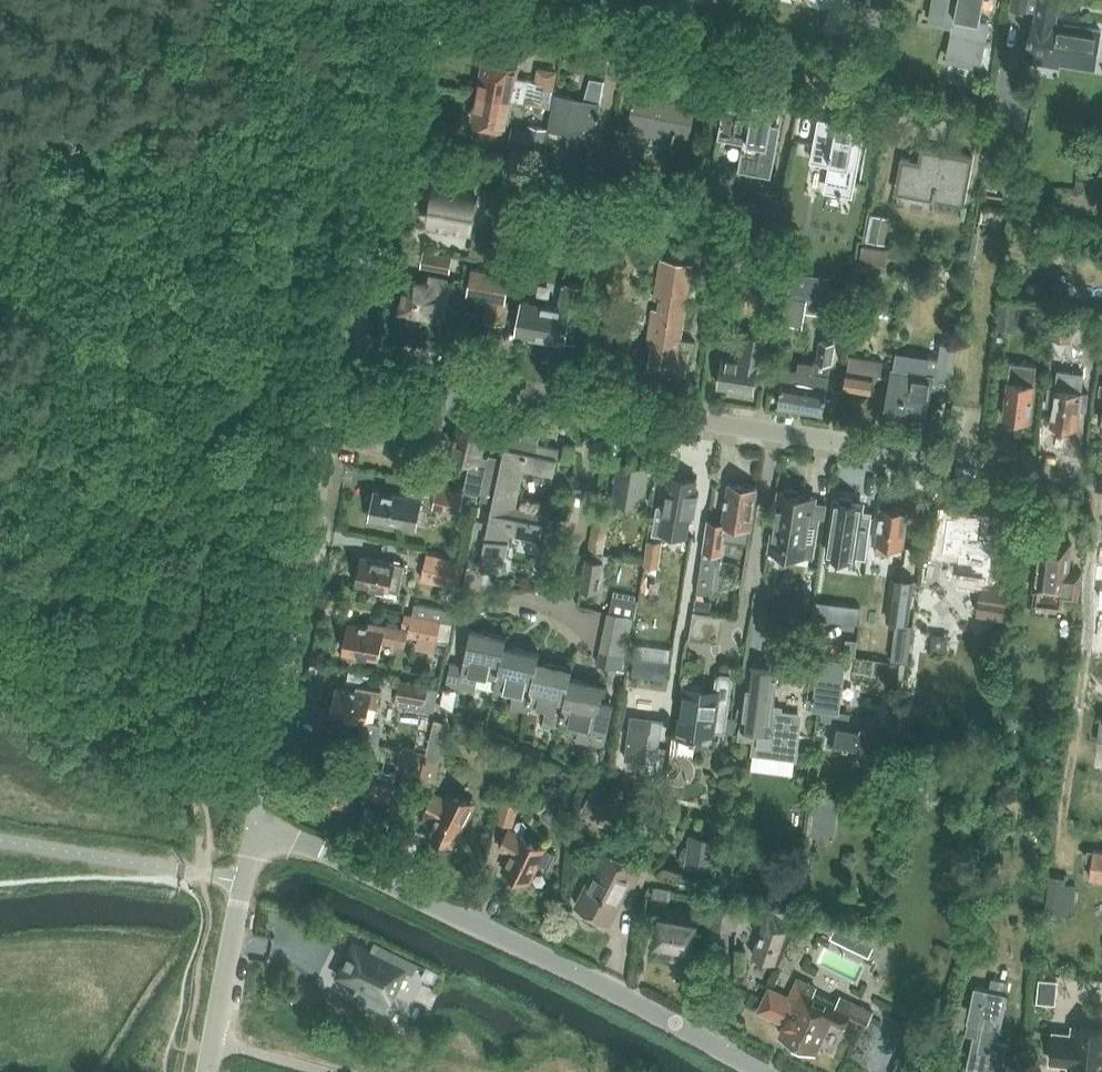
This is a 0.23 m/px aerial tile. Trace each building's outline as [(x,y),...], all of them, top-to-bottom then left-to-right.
[(929,18),(953,22),(947,54),(981,62),(989,24),(980,22),(985,0),(932,0),(929,18)] [(1056,22),(1059,0),(1012,0),(1010,7),(1036,11),(1035,19),(1034,19),(1027,61),(1059,66),(1059,63),(1083,67),(1090,27),(1056,22)] [(483,62),(477,92),(513,99),(513,100),(551,107),(557,71),(540,68),(538,81),(517,78),(519,68),(509,67),(511,58),(493,55),(492,63),(483,62)] [(551,110),(547,130),(568,134),(567,168),(564,187),(600,195),(605,170),(605,168),(589,166),(601,103),(605,81),(590,78),(584,99),(554,94),(551,110)] [(472,123),(479,124),(477,135),(506,140),(513,100),(513,99),(477,92),(472,123)] [(635,93),(626,138),(651,142),(652,137),(675,142),(677,135),(690,137),(696,105),(635,93)] [(752,110),(723,105),(717,137),(743,142),(738,169),(772,175),(781,124),(772,123),(776,103),(754,99),(752,110)] [(865,127),(818,119),(810,161),(829,164),(824,190),(853,195),(865,127)] [(542,152),(547,130),(529,125),(528,130),(512,127),(508,145),(524,148),(542,152)] [(933,194),(932,199),(957,204),(957,205),(964,206),(970,176),(973,157),(941,151),(940,155),(932,153),(933,149),(921,147),(918,161),(901,158),(895,186),(933,194)] [(605,170),(600,195),(615,198),(618,182),(620,174),(605,170)] [(448,225),(447,230),(472,235),(478,195),(436,187),(430,222),(448,225)] [(756,195),(750,222),(772,226),(777,199),(756,195)] [(865,240),(884,243),(889,216),(870,213),(865,240)] [(497,262),(519,265),(523,242),(501,238),(497,262)] [(861,262),(887,265),(890,248),(863,244),(861,262)] [(421,268),(444,273),(450,274),(453,257),(423,252),(421,268)] [(646,345),(652,346),(648,368),(685,374),(689,352),(693,353),(695,342),(682,340),(694,264),(660,259),(646,345)] [(511,274),(472,267),(470,281),(469,287),(468,289),(467,295),(490,299),(485,322),(506,326),(511,301),(506,300),(511,274)] [(832,277),(792,270),(788,294),(806,297),(821,300),(828,301),(832,277)] [(700,287),(711,289),(713,276),(703,274),(700,287)] [(469,287),(470,281),(455,278),(448,283),(446,283),(447,280),(429,277),(429,278),(427,284),(405,280),(399,312),(432,318),(437,292),(444,293),(445,288),(453,289),(460,285),(469,287)] [(561,307),(523,300),(516,334),(564,343),(565,341),(576,343),(584,286),(565,282),(561,307)] [(783,290),(772,290),(771,305),(782,306),(783,290)] [(806,300),(802,300),(787,298),(783,324),(803,328),(805,317),(806,310),(818,312),(821,300),(806,297),(806,300)] [(580,341),(600,345),(608,302),(588,298),(580,341)] [(1013,333),(1017,301),(1001,300),(998,331),(1013,333)] [(1051,338),(1070,340),(1074,313),(1055,311),(1051,338)] [(738,357),(724,355),(719,387),(753,392),(757,364),(776,367),(783,326),(769,323),(766,337),(743,332),(738,357)] [(820,341),(817,361),(831,364),(834,343),(820,341)] [(937,357),(930,356),(927,374),(893,368),(886,411),(926,417),(930,392),(950,395),(958,345),(940,342),(937,357)] [(266,365),(285,369),(287,358),(268,355),(266,365)] [(847,371),(846,371),(844,388),(870,393),(873,377),(881,378),(884,362),(850,357),(847,371)] [(828,390),(830,376),(831,364),(817,361),(814,360),(814,363),(798,360),(796,370),(784,368),(782,383),(778,404),(823,411),(827,390),(828,390)] [(1037,366),(1034,366),(1011,363),(1008,381),(1003,417),(1006,418),(1008,422),(1015,422),(1018,419),(1030,421),(1034,385),(1037,366)] [(1056,389),(1048,388),(1046,406),(1053,406),(1051,425),(1063,426),(1064,430),(1072,431),(1074,428),(1077,428),(1080,409),(1087,410),(1089,393),(1082,392),(1085,372),(1058,369),(1058,370),(1056,389)] [(470,492),(483,496),(487,474),(490,454),(488,454),(487,458),(481,457),(487,427),(476,425),(476,423),(475,420),(467,419),(464,421),(464,422),(460,421),(456,438),(448,436),(444,454),(466,459),(464,468),(468,468),(463,490),(470,492)] [(481,501),(493,503),(493,501),(517,506),(525,470),(553,476),(560,448),(538,443),(539,436),(521,432),(519,439),(507,437),(503,456),(490,454),(487,474),(483,496),(481,501)] [(612,500),(642,505),(648,467),(619,463),(612,500)] [(425,467),(415,465),(413,477),(423,479),(425,467)] [(657,505),(652,534),(663,536),(663,533),(664,529),(688,533),(689,526),(691,515),(694,516),(698,493),(695,492),(697,478),(685,476),(685,475),(683,472),(677,471),(674,473),(674,474),(671,474),(665,506),(663,506),(659,505),(657,505)] [(729,483),(723,522),(709,519),(708,519),(704,551),(697,591),(702,592),(706,592),(709,591),(713,590),(715,587),(717,584),(720,557),(717,557),(718,553),(719,553),(722,539),(748,544),(751,529),(757,488),(754,488),(753,484),(743,483),(740,485),(729,483)] [(437,484),(432,506),(459,512),(463,490),(437,484)] [(780,492),(774,535),(770,535),(768,549),(818,557),(825,516),(811,514),(814,497),(799,495),(799,491),(785,488),(784,492),(780,492)] [(370,516),(370,518),(417,527),(420,507),(432,509),(434,497),(408,492),(407,497),(375,491),(373,502),(369,503),(367,512),(370,516)] [(493,501),(493,503),(489,523),(476,520),(469,553),(482,555),(479,568),(503,573),(511,535),(539,541),(546,513),(517,506),(493,501)] [(829,549),(855,552),(862,504),(836,501),(829,549)] [(881,507),(876,544),(876,555),(888,557),(890,545),(903,547),(908,511),(905,510),(903,506),(895,505),(892,508),(881,507)] [(943,552),(959,554),(957,569),(962,570),(961,581),(964,584),(968,586),(982,588),(978,614),(1003,617),(1008,586),(987,583),(989,574),(990,574),(995,539),(978,536),(981,521),(948,516),(943,552)] [(593,519),(588,548),(604,551),(609,521),(594,518),(593,519)] [(1041,539),(1035,592),(1033,605),(1063,608),(1064,599),(1079,601),(1082,573),(1067,570),(1070,543),(1041,539)] [(644,567),(650,568),(659,569),(662,543),(647,541),(644,567)] [(428,553),(422,580),(459,588),(465,562),(428,553)] [(357,584),(400,592),(406,565),(363,557),(360,569),(357,570),(355,577),(357,580),(358,580),(357,584)] [(588,557),(581,588),(599,591),(604,560),(588,557)] [(892,577),(887,619),(908,622),(913,580),(892,577)] [(613,590),(608,612),(633,617),(637,595),(613,590)] [(712,600),(696,598),(694,609),(710,612),(712,600)] [(845,620),(859,622),(862,601),(848,599),(845,620)] [(775,601),(773,618),(801,621),(803,604),(775,601)] [(812,618),(828,620),(830,603),(814,601),(812,618)] [(416,603),(413,616),(442,622),(453,624),(455,611),(416,603)] [(608,612),(606,625),(631,630),(633,617),(608,612)] [(442,622),(413,616),(405,614),(402,628),(369,622),(368,627),(350,623),(348,634),(347,633),(343,636),(342,643),(344,647),(346,647),(345,652),(379,659),(383,641),(401,644),(401,641),(407,642),(408,635),(438,641),(442,622)] [(908,622),(896,620),(894,634),(910,636),(912,622),(908,622)] [(606,625),(603,638),(628,643),(631,630),(606,625)] [(479,675),(497,680),(504,644),(505,644),(507,636),(471,628),(463,665),(451,662),(446,686),(475,692),(479,675)] [(628,643),(603,638),(600,651),(609,653),(626,656),(628,643)] [(529,705),(538,661),(540,652),(505,644),(504,644),(497,680),(495,688),(514,692),(510,709),(527,713),(529,705)] [(599,655),(597,664),(623,669),(626,656),(609,653),(600,651),(599,655)] [(820,656),(819,661),(812,710),(817,711),(816,718),(849,723),(850,712),(840,710),(847,659),(820,656)] [(633,658),(631,676),(665,680),(667,662),(633,658)] [(560,729),(562,721),(571,677),(573,668),(538,661),(529,705),(546,708),(542,725),(553,728),(558,729),(560,729)] [(737,738),(743,739),(753,741),(752,754),(797,760),(802,714),(782,711),(782,707),(775,706),(779,670),(770,669),(745,665),(737,738)] [(724,732),(731,682),(732,677),(728,676),(728,673),(720,671),(719,675),(716,675),(714,687),(686,682),(679,742),(711,746),(713,730),(724,732)] [(571,677),(562,721),(579,725),(575,742),(604,749),(609,725),(615,701),(602,698),(605,685),(571,677)] [(435,712),(439,689),(400,681),(397,699),(396,704),(411,707),(412,701),(423,703),(422,709),(435,712)] [(357,686),(356,690),(338,687),(335,701),(333,702),(331,711),(333,713),(333,716),(363,722),(360,740),(379,744),(383,725),(367,722),(370,706),(378,708),(381,691),(357,686)] [(655,762),(662,719),(631,714),(624,760),(645,763),(645,761),(655,762)] [(435,720),(419,783),(434,786),(450,724),(435,720)] [(876,753),(877,749),(882,750),(885,732),(866,729),(866,725),(860,724),(860,728),(837,723),(834,741),(843,742),(843,746),(848,747),(849,743),(861,745),(860,750),(866,750),(866,747),(872,747),(871,752),(876,753)] [(350,753),(363,754),(364,741),(351,740),(350,753)] [(403,771),(401,782),(415,785),(422,753),(403,749),(399,770),(403,771)] [(396,779),(384,777),(385,771),(359,766),(358,771),(323,765),(320,782),(324,783),(321,801),(328,802),(326,814),(343,817),(345,805),(352,807),(354,793),(372,796),(372,802),(374,806),(378,810),(383,812),(394,814),(398,788),(395,787),(396,779)] [(491,821),(512,826),(517,806),(521,808),(526,787),(502,781),(491,821)] [(592,786),(580,811),(615,829),(627,803),(592,786)] [(448,787),(442,799),(434,795),(421,822),(431,827),(428,832),(454,845),(475,801),(448,787)] [(641,820),(652,824),(655,815),(644,811),(641,820)] [(556,852),(510,828),(500,848),(511,853),(503,869),(529,882),(538,864),(548,869),(556,852)] [(684,868),(714,873),(718,838),(690,834),(684,868)] [(716,888),(731,890),(738,842),(722,840),(716,888)] [(591,877),(576,906),(609,922),(626,890),(630,892),(642,869),(604,850),(597,865),(593,866),(589,874),(591,877)] [(1092,861),(1090,880),(1101,881),(1101,851),(1093,850),(1093,851),(1087,850),(1086,861),(1092,861)] [(1046,913),(1045,920),(1060,922),(1061,915),(1062,916),(1063,905),(1074,907),(1076,887),(1066,885),(1067,878),(1049,876),(1044,913),(1046,913)] [(652,898),(672,901),(673,890),(654,887),(652,898)] [(715,899),(713,914),(711,914),(710,925),(737,928),(738,915),(736,915),(738,902),(715,899)] [(687,952),(693,918),(664,913),(659,947),(663,947),(662,954),(681,957),(682,951),(687,952)] [(837,921),(831,934),(868,953),(875,940),(837,921)] [(786,931),(763,922),(753,955),(776,963),(786,931)] [(348,976),(389,996),(405,966),(414,970),(419,973),(423,965),(375,941),(371,950),(363,946),(354,941),(340,972),(348,976)] [(1037,956),(1025,955),(1024,966),(1037,966),(1037,956)] [(432,982),(435,975),(437,971),(425,965),(424,968),(420,976),(432,982)] [(784,1024),(779,1033),(817,1051),(830,1022),(844,1029),(850,1017),(867,1026),(874,1011),(840,995),(837,1003),(815,992),(817,987),(798,977),(788,997),(769,987),(758,1011),(784,1024)] [(973,1036),(967,1067),(991,1071),(1002,1071),(1008,1043),(997,1041),(1010,981),(992,977),(989,990),(975,987),(965,1034),(973,1036)] [(1039,978),(1036,1001),(1054,1003),(1057,980),(1039,978)] [(1051,1030),(1047,1063),(1067,1065),(1066,1071),(1101,1071),(1101,1029),(1089,1028),(1071,1025),(1070,1032),(1051,1030)]
